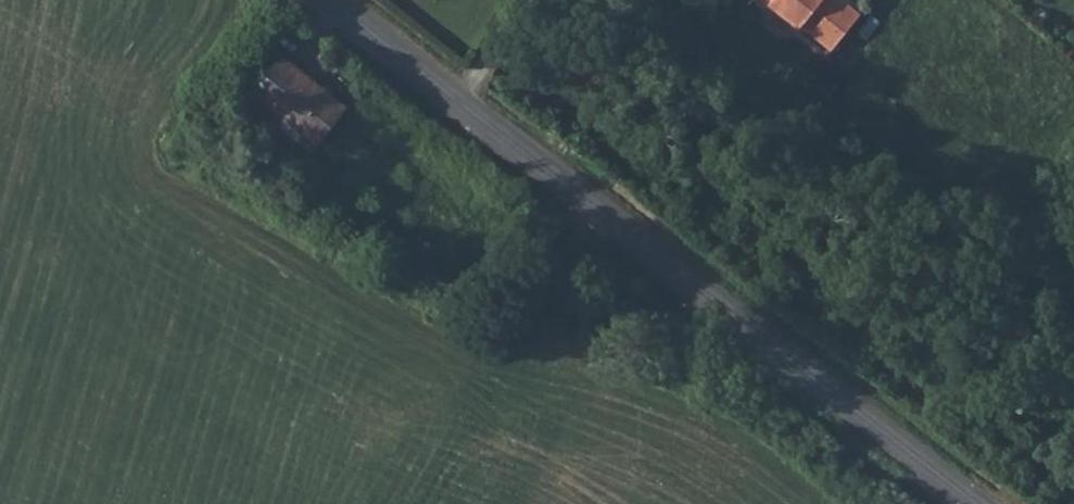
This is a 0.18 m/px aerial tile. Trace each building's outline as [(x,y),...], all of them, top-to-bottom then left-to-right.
[(767,6),(769,3),(799,27),(801,25),(831,49),(860,13),(843,0),(760,0),(767,6)] [(318,143),(348,106),(282,54),(253,91),(318,143)]
